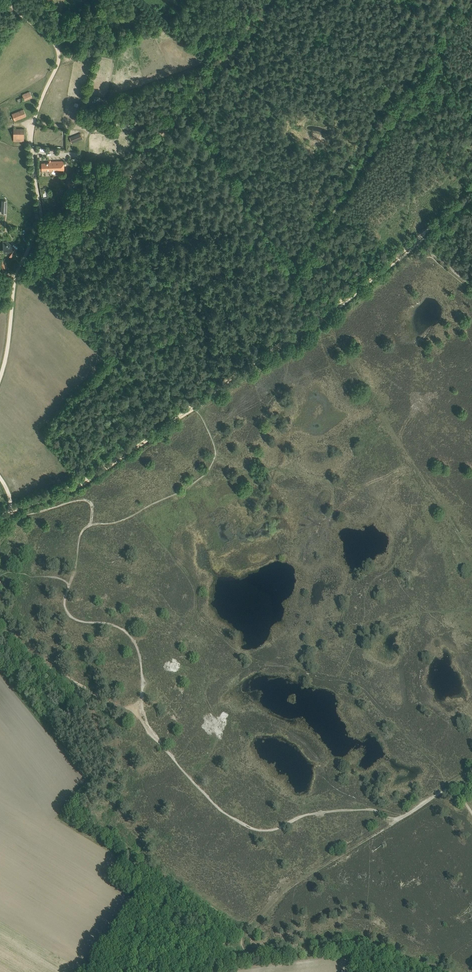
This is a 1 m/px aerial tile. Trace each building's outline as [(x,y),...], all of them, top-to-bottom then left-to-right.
[(22,95),(24,100),(32,97),(30,91),(22,95)] [(24,109),(12,112),(14,120),(27,116),(24,109)] [(13,141),(24,141),(24,128),(13,128),(13,141)] [(83,138),(81,132),(69,137),(72,142),(83,138)] [(49,161),(49,162),(41,163),(41,170),(49,169),(49,170),(64,170),(64,161),(49,161)] [(75,178),(67,180),(69,189),(77,187),(75,178)] [(11,256),(18,247),(13,244),(13,245),(7,241),(3,241),(3,250),(7,253),(11,256)]
